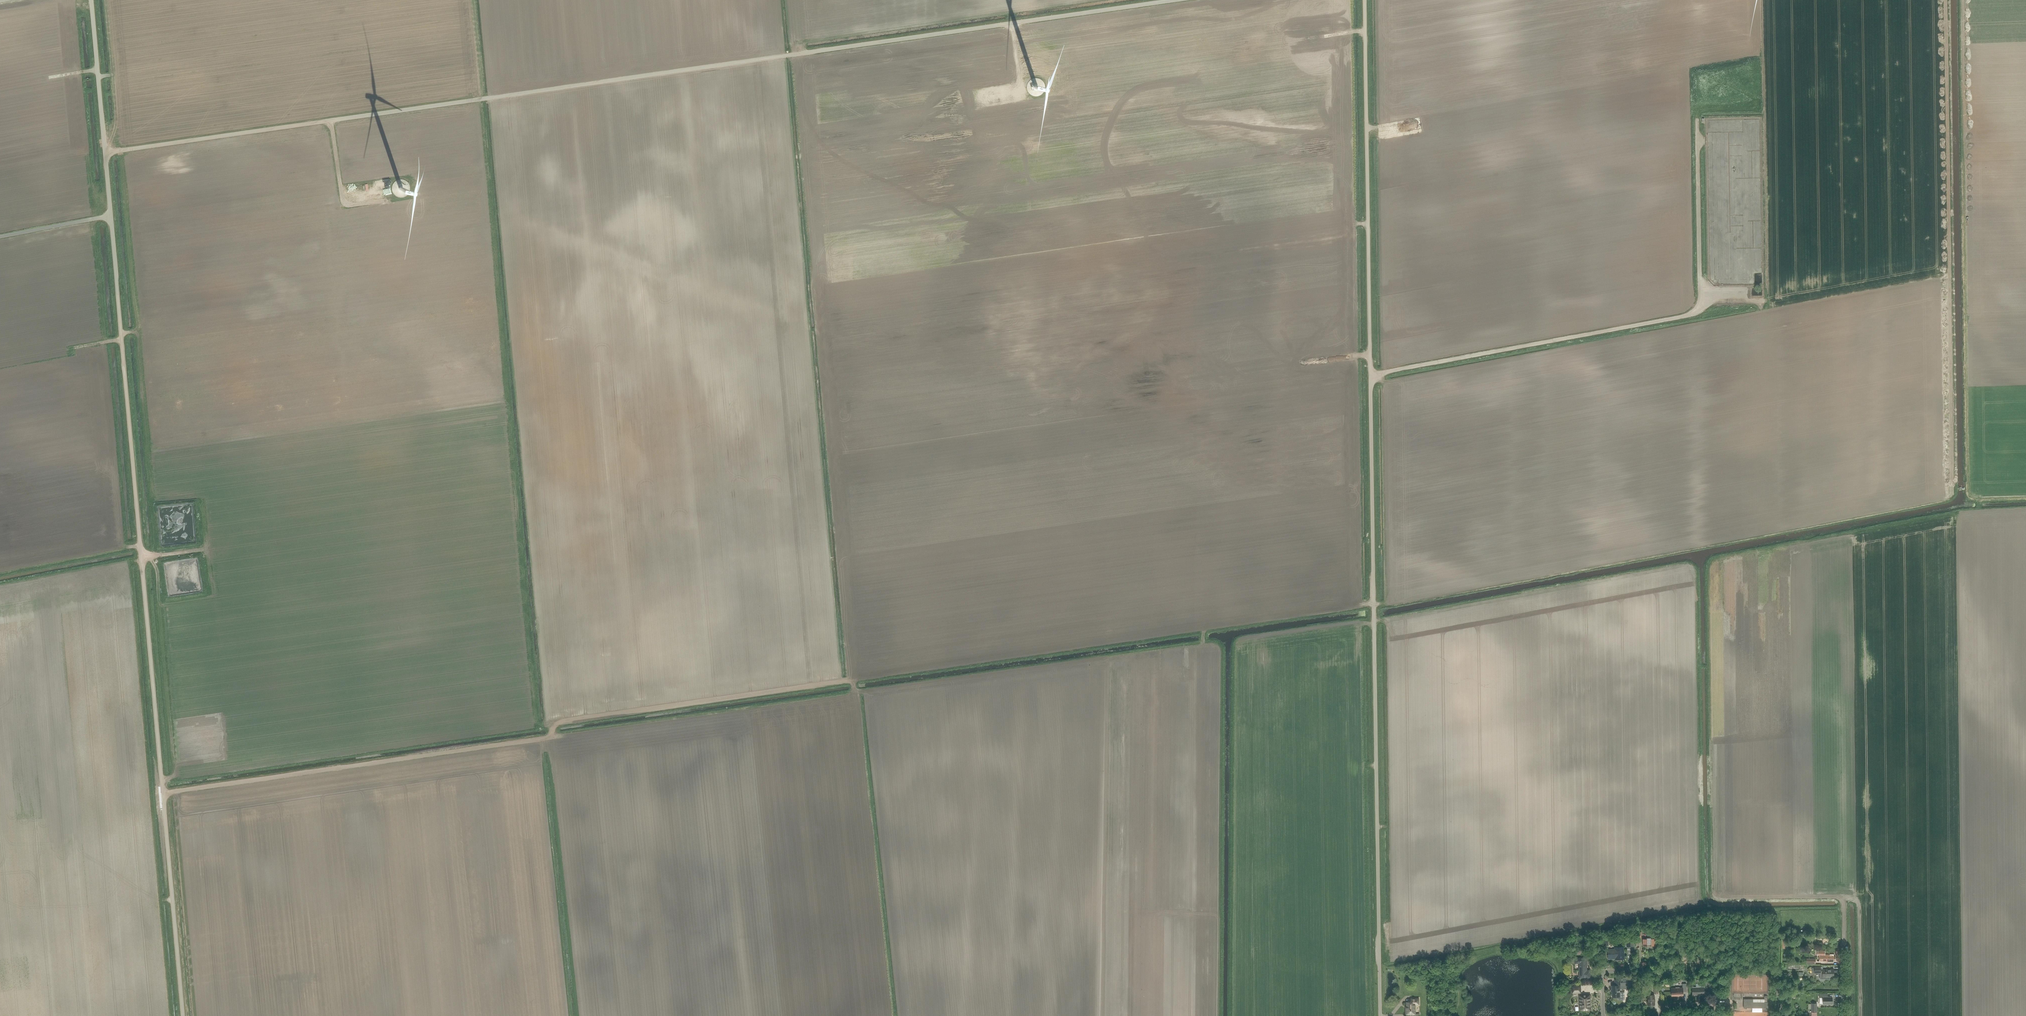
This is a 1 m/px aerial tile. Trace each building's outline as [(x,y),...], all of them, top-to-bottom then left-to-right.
[(1647,939),(1643,939),(1643,946),(1647,946),(1647,948),(1652,947),(1652,946),(1656,946),(1655,939),(1651,939),(1651,937),(1647,938),(1647,939)] [(1615,960),(1624,959),(1624,947),(1615,948),(1615,949),(1608,950),(1608,959),(1615,959),(1615,960)] [(1818,951),(1817,955),(1819,955),(1819,961),(1825,961),(1825,962),(1834,962),(1834,960),(1836,960),(1836,957),(1834,957),(1834,954),(1830,954),(1825,954),(1825,951),(1818,951)] [(1590,971),(1587,971),(1587,958),(1575,958),(1574,958),(1573,959),(1572,961),(1573,962),(1574,963),(1575,963),(1575,964),(1579,963),(1579,971),(1581,971),(1581,974),(1581,979),(1590,979),(1590,974),(1590,971)] [(1815,967),(1815,973),(1823,973),(1823,977),(1823,979),(1830,979),(1830,977),(1834,977),(1834,969),(1821,969),(1821,967),(1815,967)] [(1629,989),(1629,983),(1622,983),(1621,979),(1615,980),(1615,986),(1612,986),(1612,989),(1611,989),(1611,992),(1612,992),(1612,997),(1618,997),(1618,1000),(1624,1000),(1624,992),(1620,992),(1620,989),(1629,989)] [(1704,991),(1708,991),(1708,983),(1704,983),(1704,987),(1692,987),(1693,996),(1704,995),(1704,991)] [(1684,992),(1687,992),(1687,984),(1683,984),(1683,988),(1680,988),(1680,987),(1676,987),(1676,988),(1672,988),(1672,996),(1684,996),(1684,992)] [(1833,997),(1828,997),(1828,994),(1819,994),(1819,997),(1823,997),(1823,1004),(1833,1004),(1833,997)] [(1581,1010),(1591,1010),(1590,995),(1580,996),(1581,1010)] [(1406,1014),(1415,1014),(1415,1005),(1419,1004),(1419,999),(1411,999),(1411,1002),(1407,1002),(1407,1009),(1406,1009),(1406,1014)] [(1768,1008),(1768,999),(1764,999),(1764,1002),(1753,1002),(1753,999),(1744,999),(1744,1008),(1768,1008)]
